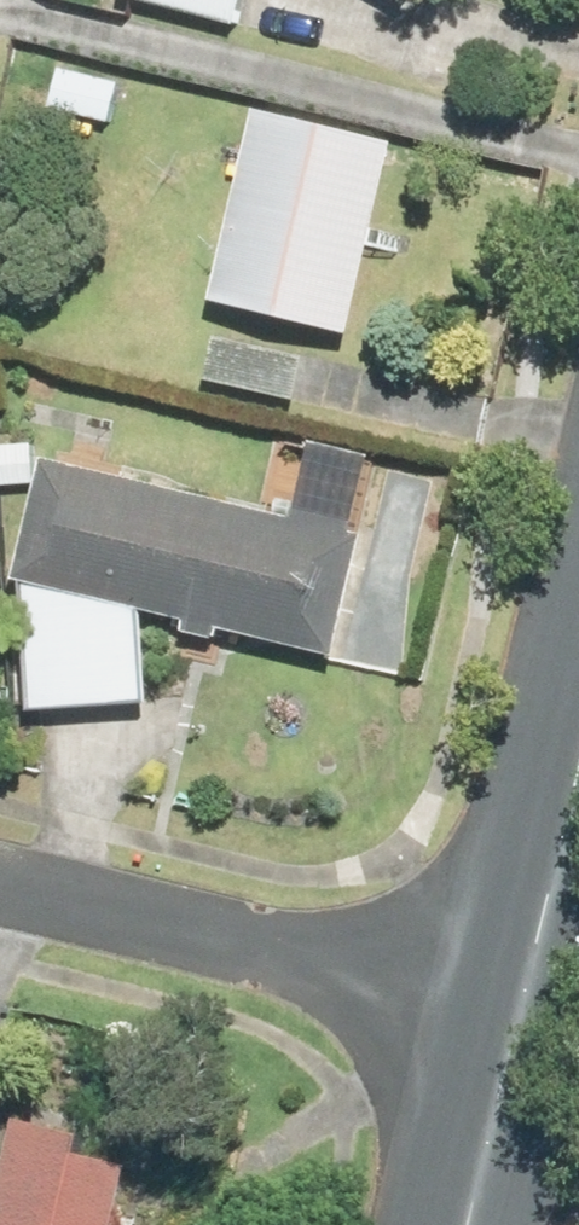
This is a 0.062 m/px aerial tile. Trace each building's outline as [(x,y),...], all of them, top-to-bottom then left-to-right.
[(248,27),(254,0),(137,0),(248,27)] [(130,81),(62,69),(53,115),(121,128),(130,81)] [(268,115),(223,306),(365,339),(411,149),(268,115)] [(316,359),(223,334),(210,381),(304,407),(316,359)] [(30,586),(41,714),(164,703),(155,611),(201,622),(198,633),(230,641),(234,624),(342,651),(374,526),(310,510),(306,526),(60,465),(30,586)] [(146,1156),(31,1127),(6,1224),(128,1224),(146,1156)]
